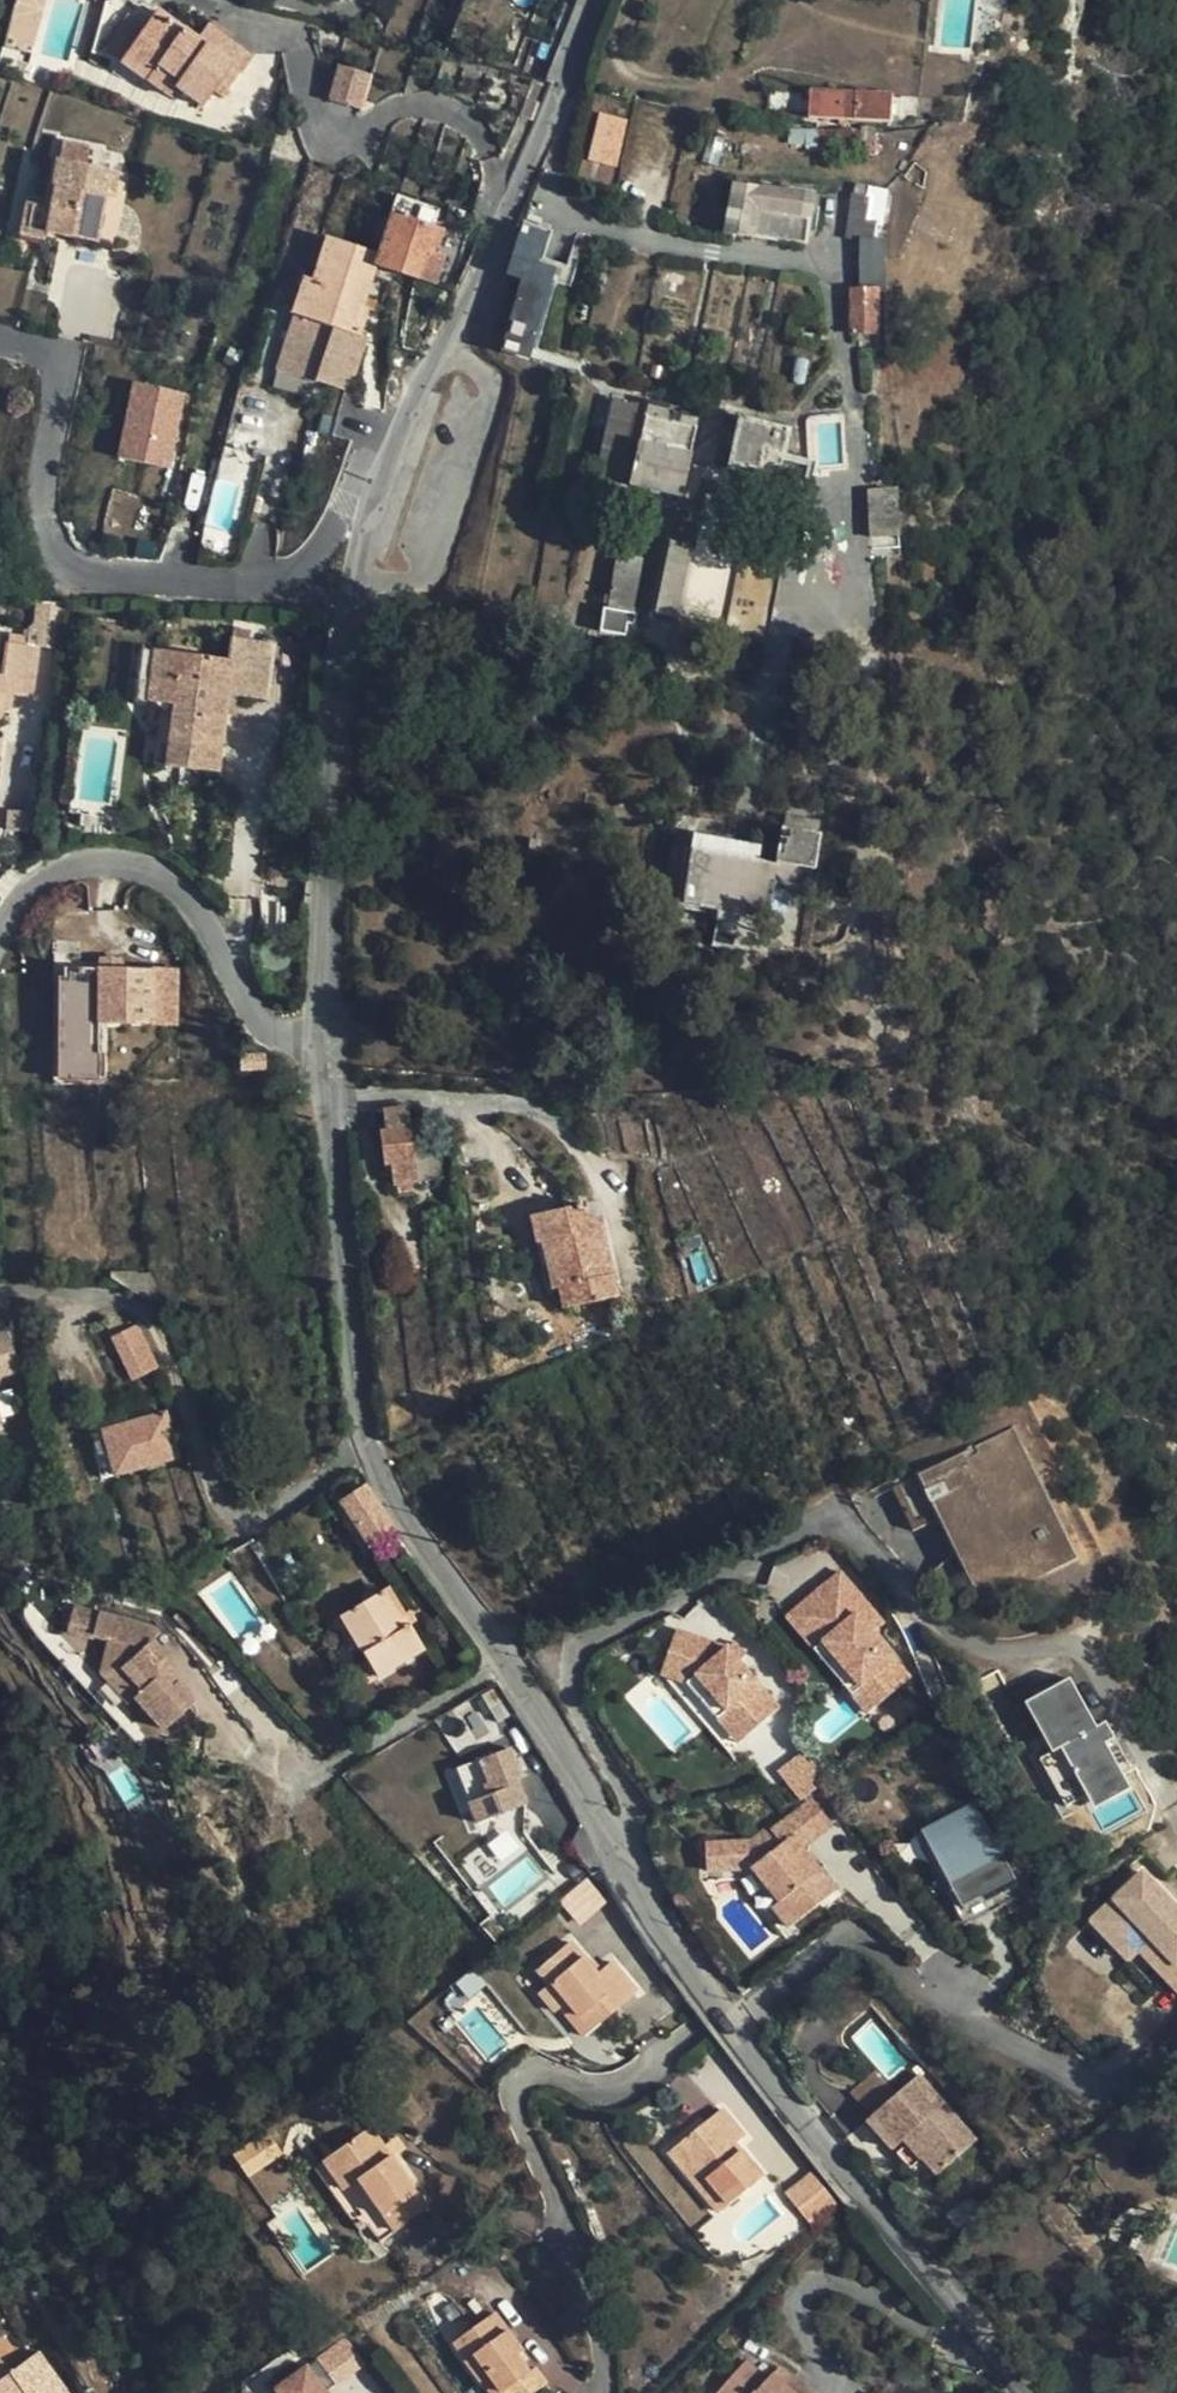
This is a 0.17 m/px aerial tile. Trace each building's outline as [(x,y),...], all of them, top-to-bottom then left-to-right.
[(162,72),(187,30),(157,8),(143,26),(118,61),(145,80),(154,67),(162,72)] [(103,49),(118,61),(143,26),(127,13),(103,49)] [(210,18),(206,24),(225,38),(230,33),(210,18)] [(187,30),(162,72),(176,82),(174,85),(201,105),(212,90),(218,81),(228,88),(250,56),(225,38),(206,24),(196,38),(187,30)] [(370,75),(337,64),(327,98),(359,109),(370,75)] [(157,89),(162,72),(154,67),(145,80),(157,89)] [(162,72),(157,89),(166,96),(174,85),(176,82),(162,72)] [(221,97),(228,88),(218,81),(212,90),(221,97)] [(891,120),(892,92),(809,88),(808,115),(891,120)] [(627,119),(600,113),(589,160),(616,166),(627,119)] [(812,128),(811,127),(810,145),(859,149),(861,128),(856,128),(812,128)] [(865,154),(881,156),(883,135),(877,131),(876,138),(866,143),(865,154)] [(31,182),(21,231),(39,234),(113,247),(127,175),(85,167),(88,148),(61,142),(57,162),(55,161),(50,185),(31,182)] [(754,187),(754,182),(734,179),(727,233),(806,245),(813,196),(754,187)] [(876,229),(885,228),(889,192),(856,186),(848,239),(862,241),(861,290),(853,291),(853,337),(877,337),(876,291),(884,290),(886,241),(883,241),(876,241),(876,229)] [(295,308),(360,328),(366,309),(363,308),(366,298),(375,268),(418,280),(426,256),(432,257),(434,254),(441,231),(433,228),(439,209),(396,197),(379,254),(325,237),(312,281),(303,279),(295,308)] [(520,226),(505,272),(522,277),(501,350),(527,358),(554,268),(537,264),(546,235),(522,226),(520,226)] [(883,241),(885,228),(876,229),(876,241),(883,241)] [(35,253),(39,234),(21,231),(17,249),(35,253)] [(444,258),(434,254),(432,257),(426,256),(418,280),(435,286),(444,258)] [(374,300),(366,298),(363,308),(366,309),(371,311),(374,300)] [(360,328),(295,308),(293,317),(334,329),(357,336),(360,328)] [(334,329),(293,317),(277,373),(308,382),(317,385),(334,329)] [(334,329),(317,385),(351,395),(367,341),(357,336),(334,329)] [(308,382),(277,373),(272,390),(301,400),(308,382)] [(187,394),(138,382),(119,456),(169,468),(187,394)] [(637,404),(611,398),(594,476),(620,482),(637,404)] [(667,406),(648,403),(629,485),(678,496),(697,416),(682,412),(679,421),(665,417),(667,406)] [(788,431),(740,419),(729,466),(759,474),(764,453),(782,457),(788,431)] [(888,539),(889,494),(869,495),(871,540),(888,539)] [(669,543),(654,613),(673,617),(689,548),(669,543)] [(621,623),(634,623),(635,612),(631,611),(637,566),(630,564),(630,555),(616,554),(608,607),(604,607),(602,619),(621,623)] [(191,680),(188,702),(179,763),(213,768),(223,706),(225,691),(234,692),(267,697),(275,639),(234,634),(231,657),(157,647),(154,674),(191,680)] [(1,702),(10,702),(28,704),(36,655),(24,653),(24,646),(8,643),(2,680),(0,680),(0,707),(1,702)] [(151,697),(188,702),(191,680),(154,674),(151,697)] [(231,707),(234,692),(225,691),(223,706),(231,707)] [(10,702),(1,702),(0,707),(0,715),(8,716),(10,702)] [(773,864),(757,861),(691,851),(682,905),(715,910),(733,913),(769,919),(775,884),(810,889),(819,836),(817,833),(819,821),(784,815),(782,828),(779,828),(773,864)] [(694,833),(691,851),(757,861),(760,845),(694,833)] [(731,924),(733,913),(715,910),(714,922),(731,924)] [(61,1053),(62,968),(51,968),(50,1084),(99,1084),(100,1054),(61,1053)] [(177,970),(62,968),(61,1053),(100,1054),(100,1022),(177,1024),(177,970)] [(408,1109),(384,1110),(386,1130),(381,1131),(385,1164),(391,1165),(393,1184),(442,1177),(437,1144),(414,1147),(408,1109)] [(595,1231),(602,1229),(599,1217),(588,1218),(583,1216),(580,1212),(578,1206),(531,1215),(537,1243),(541,1243),(549,1242),(559,1289),(564,1309),(616,1297),(606,1250),(599,1251),(595,1231)] [(606,1250),(602,1229),(595,1231),(599,1251),(606,1250)] [(551,1290),(559,1289),(549,1242),(541,1243),(551,1290)] [(161,1368),(142,1327),(118,1338),(137,1379),(161,1368)] [(14,1374),(5,1333),(0,1334),(0,1377),(14,1374)] [(93,1451),(100,1478),(176,1456),(163,1412),(101,1430),(106,1447),(93,1451)] [(1081,1559),(1053,1493),(1018,1425),(919,1475),(920,1478),(895,1490),(917,1532),(942,1519),(986,1607),(1081,1559)] [(391,1529),(390,1527),(364,1489),(342,1503),(369,1544),(391,1529)] [(874,1716),(916,1680),(878,1635),(862,1617),(874,1607),(846,1574),(811,1604),(840,1636),(829,1645),(866,1689),(857,1697),(874,1716)] [(402,1628),(396,1618),(381,1593),(348,1612),(368,1649),(362,1653),(376,1677),(422,1650),(408,1625),(402,1628)] [(840,1636),(811,1604),(792,1621),(857,1697),(866,1689),(829,1645),(840,1636)] [(890,1625),(874,1607),(862,1617),(878,1635),(890,1625)] [(340,1617),(362,1653),(368,1649),(348,1612),(340,1617)] [(402,1615),(396,1618),(402,1628),(408,1625),(402,1615)] [(193,1705),(176,1687),(174,1688),(154,1670),(165,1660),(159,1655),(161,1652),(150,1644),(155,1637),(148,1629),(90,1627),(89,1652),(112,1653),(102,1677),(129,1707),(135,1702),(164,1732),(193,1705)] [(682,1633),(669,1663),(702,1677),(698,1680),(712,1696),(703,1704),(721,1725),(730,1717),(751,1742),(783,1715),(743,1667),(731,1653),(682,1633)] [(737,1648),(731,1653),(743,1667),(749,1662),(737,1648)] [(485,1664),(476,1650),(465,1658),(473,1671),(485,1664)] [(172,1666),(165,1660),(154,1670),(174,1688),(176,1687),(172,1666)] [(702,1677),(669,1663),(664,1676),(688,1687),(703,1704),(712,1696),(698,1680),(702,1677)] [(1100,1736),(1073,1685),(1030,1708),(1053,1750),(1034,1760),(1067,1821),(1081,1814),(1079,1810),(1090,1804),(1098,1820),(1135,1800),(1110,1754),(1119,1749),(1109,1732),(1100,1736)] [(497,1722),(511,1714),(494,1688),(481,1697),(497,1722)] [(751,1742),(730,1717),(721,1725),(742,1750),(751,1742)] [(517,1781),(521,1778),(514,1762),(509,1749),(457,1770),(470,1804),(477,1823),(526,1803),(517,1781)] [(776,1769),(798,1801),(822,1784),(800,1752),(776,1769)] [(523,1759),(514,1762),(521,1778),(529,1775),(523,1759)] [(456,1809),(470,1804),(457,1770),(443,1775),(456,1809)] [(834,1823),(812,1798),(773,1832),(770,1829),(753,1844),(730,1848),(736,1873),(756,1871),(784,1904),(777,1910),(795,1930),(841,1890),(823,1869),(816,1874),(801,1856),(803,1854),(804,1851),(804,1850),(834,1823)] [(1010,1888),(971,1812),(919,1839),(958,1915),(982,1903),(1010,1888)] [(713,1878),(736,1873),(730,1848),(708,1852),(713,1878)] [(586,1877),(559,1900),(579,1924),(606,1901),(586,1877)] [(1142,1885),(1108,1915),(1106,1928),(1116,1939),(1129,1939),(1131,1937),(1170,1980),(1167,1983),(1166,1996),(1176,2008),(1176,1924),(1142,1885)] [(1010,1888),(982,1903),(990,1919),(1018,1904),(1010,1888)] [(1170,1980),(1131,1937),(1129,1939),(1116,1939),(1106,1928),(1108,1915),(1100,1922),(1089,1932),(1125,1972),(1137,1962),(1166,1996),(1167,1983),(1170,1980)] [(554,2012),(557,2009),(564,2004),(576,2019),(584,2012),(595,2026),(635,1991),(610,1963),(596,1973),(570,1943),(537,1970),(549,1984),(539,1993),(554,2012)] [(581,2038),(595,2026),(584,2012),(576,2019),(564,2004),(557,2009),(581,2038)] [(935,2175),(975,2139),(916,2074),(895,2093),(873,2069),(850,2090),(871,2114),(865,2120),(910,2169),(921,2160),(935,2175)] [(691,2164),(683,2171),(697,2188),(706,2181),(727,2206),(762,2177),(735,2144),(743,2137),(721,2110),(678,2147),(691,2164)] [(332,2154),(352,2182),(357,2179),(394,2231),(426,2209),(369,2128),(332,2154)] [(245,2174),(281,2156),(270,2133),(234,2151),(245,2174)] [(669,2154),(683,2171),(691,2164),(678,2147),(669,2154)] [(340,2190),(352,2182),(332,2154),(320,2162),(340,2190)] [(816,2174),(794,2193),(817,2220),(839,2202),(816,2174)] [(718,2214),(727,2206),(706,2181),(697,2188),(718,2214)] [(970,2197),(960,2206),(972,2219),(982,2211),(970,2197)] [(972,2219),(960,2206),(949,2215),(960,2229),(972,2219)] [(454,2345),(488,2392),(535,2392),(546,2385),(535,2369),(530,2373),(518,2357),(523,2353),(495,2315),(454,2345)] [(348,2340),(317,2352),(329,2383),(360,2371),(348,2340)] [(40,2351),(9,2372),(0,2359),(0,2392),(69,2392),(40,2351)] [(310,2361),(270,2385),(275,2392),(330,2392),(310,2361)] [(783,2385),(772,2376),(766,2381),(746,2363),(718,2392),(791,2392),(783,2385)] [(783,2385),(791,2392),(807,2392),(790,2377),(783,2385)]
